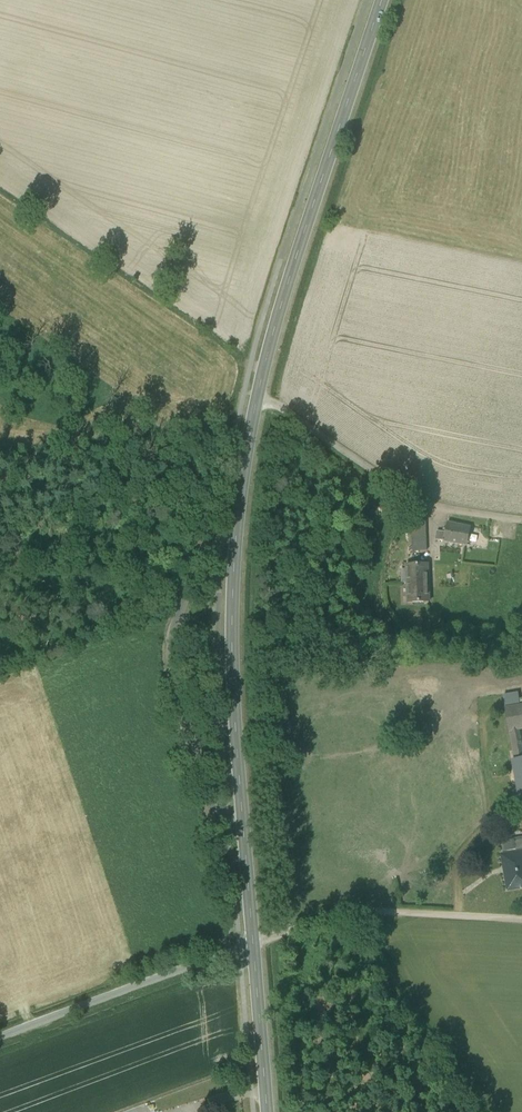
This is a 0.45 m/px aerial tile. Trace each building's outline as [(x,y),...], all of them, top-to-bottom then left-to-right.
[(443,542),(467,546),(471,527),(448,523),(446,533),(436,531),(435,540),(443,541),(443,542)] [(411,531),(412,552),(426,552),(426,531),(419,531),(411,531)] [(406,569),(407,582),(427,581),(426,564),(406,565),(406,569)] [(428,601),(427,581),(407,582),(408,602),(428,601)] [(504,696),(506,708),(518,706),(516,694),(504,696)] [(521,730),(521,705),(518,706),(506,708),(508,720),(510,732),(519,730),(521,730)] [(519,730),(510,732),(517,771),(515,772),(515,776),(521,774),(521,777),(521,749),(519,730)] [(516,853),(514,841),(501,843),(503,855),(516,853)] [(516,853),(503,855),(502,855),(508,890),(521,888),(521,852),(516,853)]
